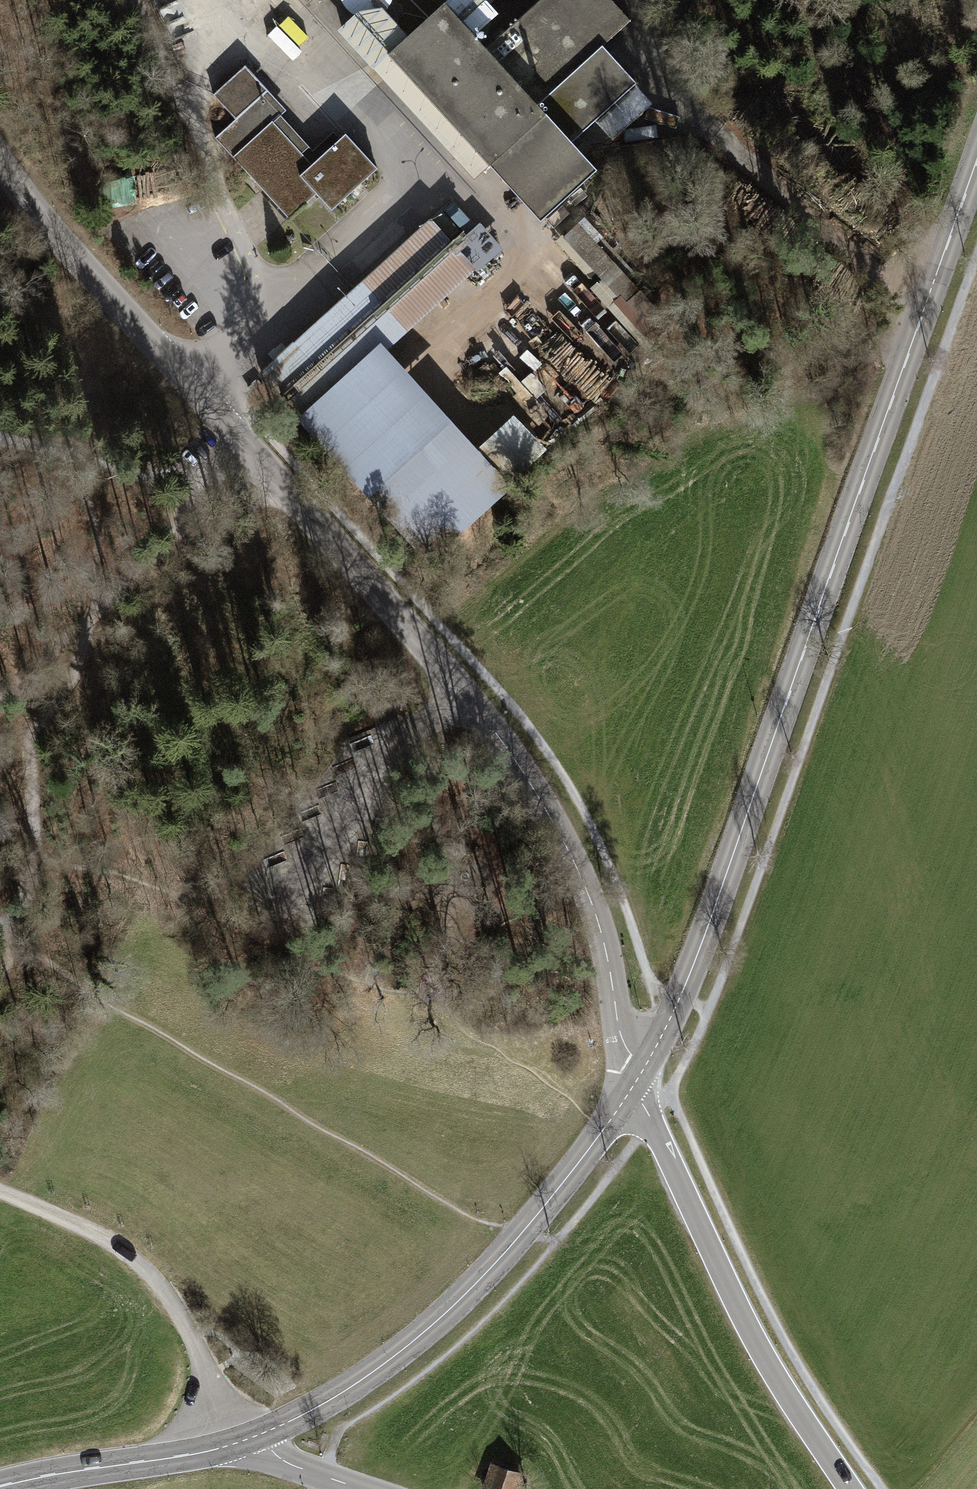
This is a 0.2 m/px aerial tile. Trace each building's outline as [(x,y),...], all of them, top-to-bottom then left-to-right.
[(343,2),(348,7),(353,11),(360,14),(367,15),(374,14),(380,11),(386,7),(390,1),(391,0),(343,0),(343,2)] [(489,45),(447,0),(442,0),(428,14),(389,51),(493,161),(549,108),(541,100),(489,45)] [(541,100),(571,71),(603,41),(632,14),(618,0),(537,0),(489,45),(541,100)] [(603,41),(541,100),(549,108),(493,161),(545,216),(598,165),(574,139),(638,78),(603,41)] [(236,118),(215,137),(288,217),(316,192),(332,209),(377,167),(345,132),(340,137),(334,130),(313,150),(281,115),(286,110),(245,64),(213,93),(236,118)] [(602,278),(623,259),(581,214),(560,233),(602,278)] [(452,239),(431,216),(352,288),(258,374),(429,561),(513,485),(387,348),(475,268),(477,271),(504,247),(480,222),(467,233),(463,229),(452,239)] [(488,1488),(528,1488),(531,1482),(496,1469),(488,1488)]
